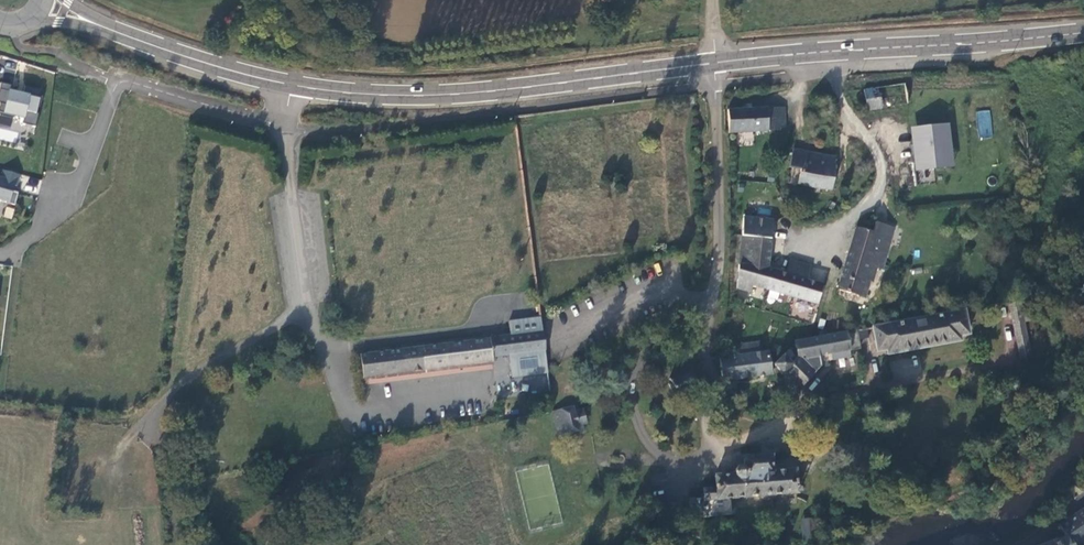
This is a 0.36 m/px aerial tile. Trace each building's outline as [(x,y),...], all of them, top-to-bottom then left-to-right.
[(0,103),(0,115),(13,118),(14,115),(24,117),(22,124),(35,127),(39,113),(36,112),(38,105),(40,106),(43,95),(40,95),(42,89),(25,86),(23,94),(12,91),(13,85),(1,82),(0,86),(0,103)] [(881,105),(907,103),(905,82),(879,85),(881,105)] [(866,107),(881,105),(879,85),(864,87),(866,107)] [(741,107),(728,108),(729,131),(743,130),(743,128),(752,127),(752,129),(767,128),(784,127),(782,104),(766,105),(751,106),(751,108),(742,108),(741,107)] [(917,185),(919,184),(971,179),(962,105),(909,111),(917,185)] [(989,109),(976,111),(979,138),(993,136),(989,109)] [(800,167),(797,181),(831,187),(833,172),(833,154),(791,147),(788,165),(800,167)] [(3,170),(1,179),(0,179),(0,201),(15,205),(18,193),(11,191),(12,185),(16,186),(20,175),(3,170)] [(5,206),(3,217),(12,219),(14,208),(5,206)] [(773,219),(744,216),(737,286),(748,289),(750,283),(815,302),(821,283),(805,278),(785,272),(766,267),(773,219)] [(837,287),(857,293),(862,278),(869,280),(874,265),(880,267),(892,226),(875,221),(872,231),(855,226),(837,287)] [(788,261),(785,272),(805,278),(808,267),(788,261)] [(813,308),(748,289),(737,286),(736,300),(809,321),(813,308)] [(967,332),(964,308),(873,324),(877,349),(886,347),(887,352),(958,340),(957,333),(967,332)] [(509,353),(544,348),(542,328),(540,328),(538,315),(507,318),(509,331),(497,333),(500,354),(509,353)] [(858,346),(855,328),(794,340),(796,356),(791,361),(781,351),(770,362),(781,374),(782,372),(796,387),(819,365),(823,364),(823,361),(831,360),(831,356),(846,353),(845,348),(858,346)] [(497,333),(358,349),(361,374),(492,358),(492,355),(500,354),(497,333)] [(735,342),(736,353),(760,350),(758,340),(735,342)] [(547,370),(544,348),(509,353),(512,375),(547,370)] [(771,373),(770,362),(768,349),(760,350),(736,353),(720,355),(723,378),(771,373)] [(669,383),(667,384),(672,393),(679,394),(691,386),(694,383),(695,380),(695,377),(694,374),(692,373),(690,371),(688,371),(685,370),(682,371),(671,377),(670,375),(667,376),(668,379),(667,379),(669,383)] [(577,405),(553,410),(557,430),(581,425),(580,421),(584,420),(582,407),(578,408),(577,405)] [(704,496),(689,498),(690,515),(731,511),(729,496),(795,490),(793,467),(770,469),(769,453),(744,455),(745,467),(743,465),(739,463),(736,464),(733,467),(733,471),(713,473),(715,486),(703,487),(704,496)] [(1058,527),(1065,537),(1043,544),(1076,544),(1083,539),(1083,507),(1058,527)]
